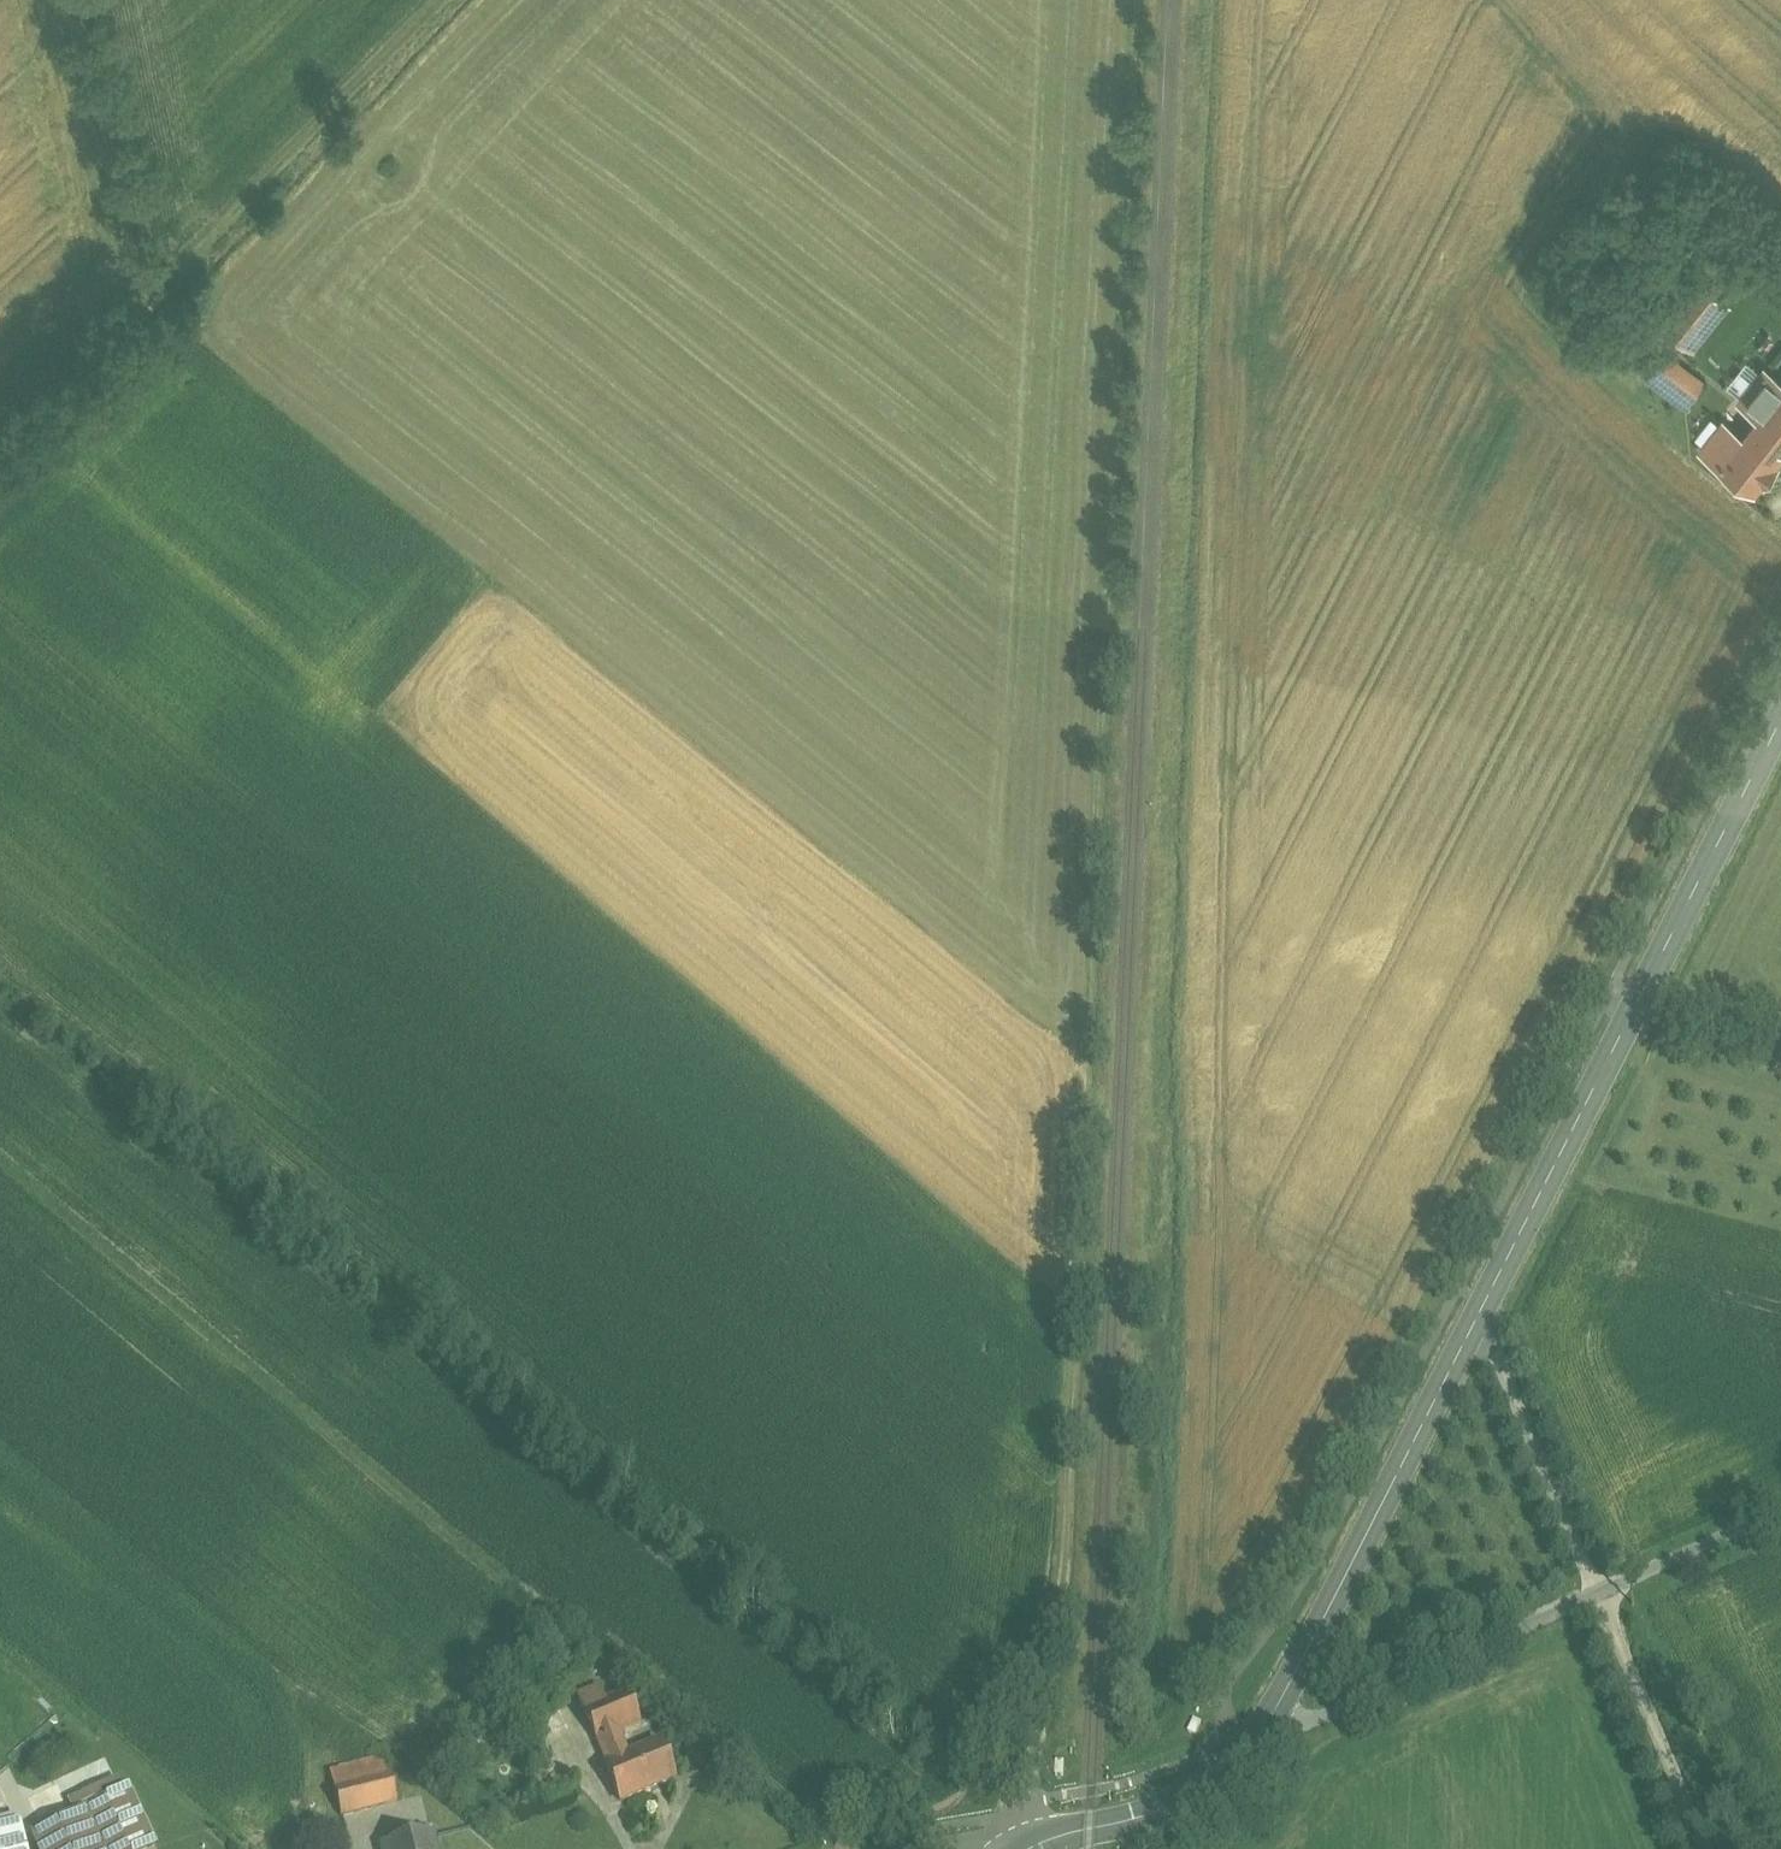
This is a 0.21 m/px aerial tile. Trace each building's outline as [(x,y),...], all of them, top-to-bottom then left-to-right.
[(1695,272),(1658,318),(1684,339),(1721,293),(1695,272)] [(1742,285),(1737,280),(1730,281),(1725,286),(1726,293),(1732,298),(1738,297),(1743,291),(1742,285)] [(1708,380),(1669,352),(1649,379),(1687,408),(1708,380)] [(1745,437),(1725,421),(1704,448),(1757,490),(1780,459),(1780,453),(1775,449),(1780,441),(1780,381),(1766,369),(1741,400),(1761,416),(1745,437)] [(603,1685),(579,1696),(584,1709),(609,1699),(603,1685)] [(609,1699),(584,1709),(597,1741),(598,1741),(621,1731),(642,1722),(629,1691),(609,1699)] [(621,1731),(598,1741),(607,1763),(630,1754),(621,1731)] [(607,1763),(623,1801),(676,1779),(660,1741),(607,1763)] [(386,1757),(331,1771),(343,1816),(399,1801),(388,1758),(386,1759),(386,1757)] [(40,1816),(55,1848),(116,1848),(155,1831),(129,1775),(40,1816)] [(0,1812),(0,1848),(35,1848),(24,1806),(0,1812)] [(385,1844),(387,1848),(436,1848),(432,1832),(385,1844)]
